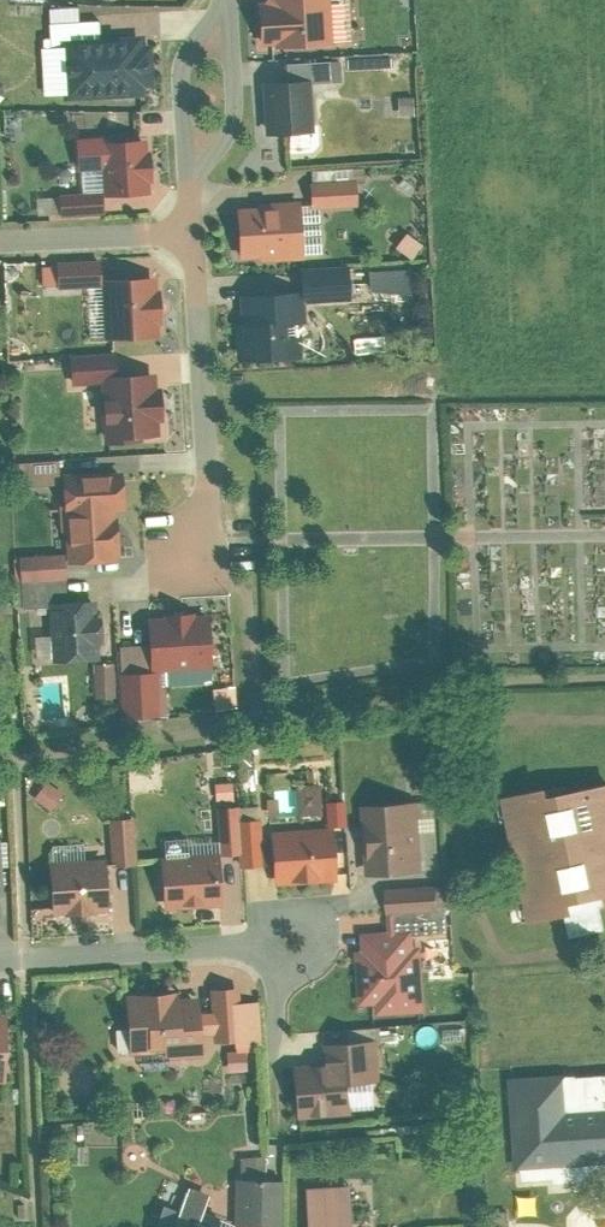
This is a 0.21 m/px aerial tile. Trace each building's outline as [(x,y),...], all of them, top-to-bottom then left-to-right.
[(268,11),(259,12),(262,54),(331,50),(328,0),(267,0),(268,11)] [(139,46),(63,51),(66,105),(143,100),(142,91),(153,90),(150,53),(139,53),(139,46)] [(342,84),(341,66),(285,69),(286,87),(342,84)] [(309,87),(262,90),(265,139),(311,136),(309,87)] [(413,101),(398,101),(398,119),(413,119),(413,101)] [(103,200),(149,197),(146,141),(76,145),(77,175),(102,174),(103,200)] [(355,187),(308,190),(309,214),(357,211),(355,187)] [(300,209),(236,213),(239,264),(303,260),(300,209)] [(323,253),(322,219),(308,219),(309,253),(323,253)] [(423,248),(406,237),(396,252),(412,263),(423,248)] [(99,267),(56,269),(57,292),(100,291),(99,267)] [(369,270),(371,292),(413,290),(412,268),(369,270)] [(348,274),(299,277),(301,307),(350,304),(348,274)] [(155,282),(101,284),(104,344),(158,342),(155,282)] [(297,294),(240,297),(241,327),(235,327),(237,368),(301,365),(297,294)] [(118,363),(69,366),(70,390),(98,389),(102,447),(159,444),(156,378),(119,380),(118,363)] [(57,465),(16,468),(18,490),(58,488),(57,465)] [(122,485),(61,488),(66,569),(119,566),(117,533),(112,533),(111,517),(124,516),(122,485)] [(17,561),(18,588),(63,585),(61,558),(17,561)] [(63,585),(18,588),(20,612),(48,610),(65,609),(63,585)] [(65,609),(48,610),(52,667),(99,665),(95,606),(65,609)] [(206,619),(146,624),(150,676),(173,674),(174,692),(209,690),(208,671),(210,671),(206,619)] [(119,651),(121,677),(149,675),(147,649),(119,651)] [(113,668),(92,670),(95,702),(115,700),(113,668)] [(156,677),(119,679),(122,724),(159,721),(156,677)] [(62,796),(47,785),(34,802),(49,813),(62,796)] [(231,786),(213,787),(215,804),(233,803),(231,786)] [(299,821),(322,820),(320,788),(296,790),(299,821)] [(530,930),(574,921),(572,912),(604,905),(604,798),(552,808),(549,797),(505,806),(530,930)] [(327,830),(344,829),(343,805),(325,806),(327,830)] [(364,880),(424,876),(419,808),(359,813),(364,880)] [(220,861),(240,859),(237,811),(217,812),(220,861)] [(133,823),(108,825),(111,870),(137,868),(133,823)] [(241,871),(260,870),(258,825),(239,826),(241,871)] [(333,833),(270,838),(275,890),(338,885),(333,833)] [(160,864),(164,914),(221,910),(218,861),(160,864)] [(104,869),(47,874),(51,920),(108,915),(104,869)] [(437,890),(385,893),(387,919),(432,916),(438,915),(437,890)] [(432,916),(387,919),(388,936),(362,938),(363,954),(356,955),(360,1009),(375,1008),(376,1019),(428,1016),(423,950),(414,950),(413,940),(434,938),(432,916)] [(202,1061),(201,1040),(213,1039),(213,1047),(234,1045),(235,1052),(261,1050),(257,1004),(240,1006),(239,991),(209,994),(211,1017),(199,1018),(199,1002),(179,1003),(178,995),(125,998),(128,1059),(165,1057),(166,1063),(202,1061)] [(353,1120),(351,1088),(380,1086),(378,1044),(325,1047),(326,1067),(292,1069),(295,1123),(353,1120)] [(246,1056),(227,1058),(228,1075),(247,1074),(246,1056)] [(511,1076),(517,1169),(522,1169),(524,1178),(594,1175),(604,1174),(604,1072),(511,1076)] [(282,1186),(236,1184),(234,1226),(281,1226),(282,1186)] [(210,1199),(188,1191),(179,1216),(163,1210),(157,1226),(199,1226),(210,1199)] [(353,1191),(305,1193),(307,1226),(354,1226),(353,1191)]
